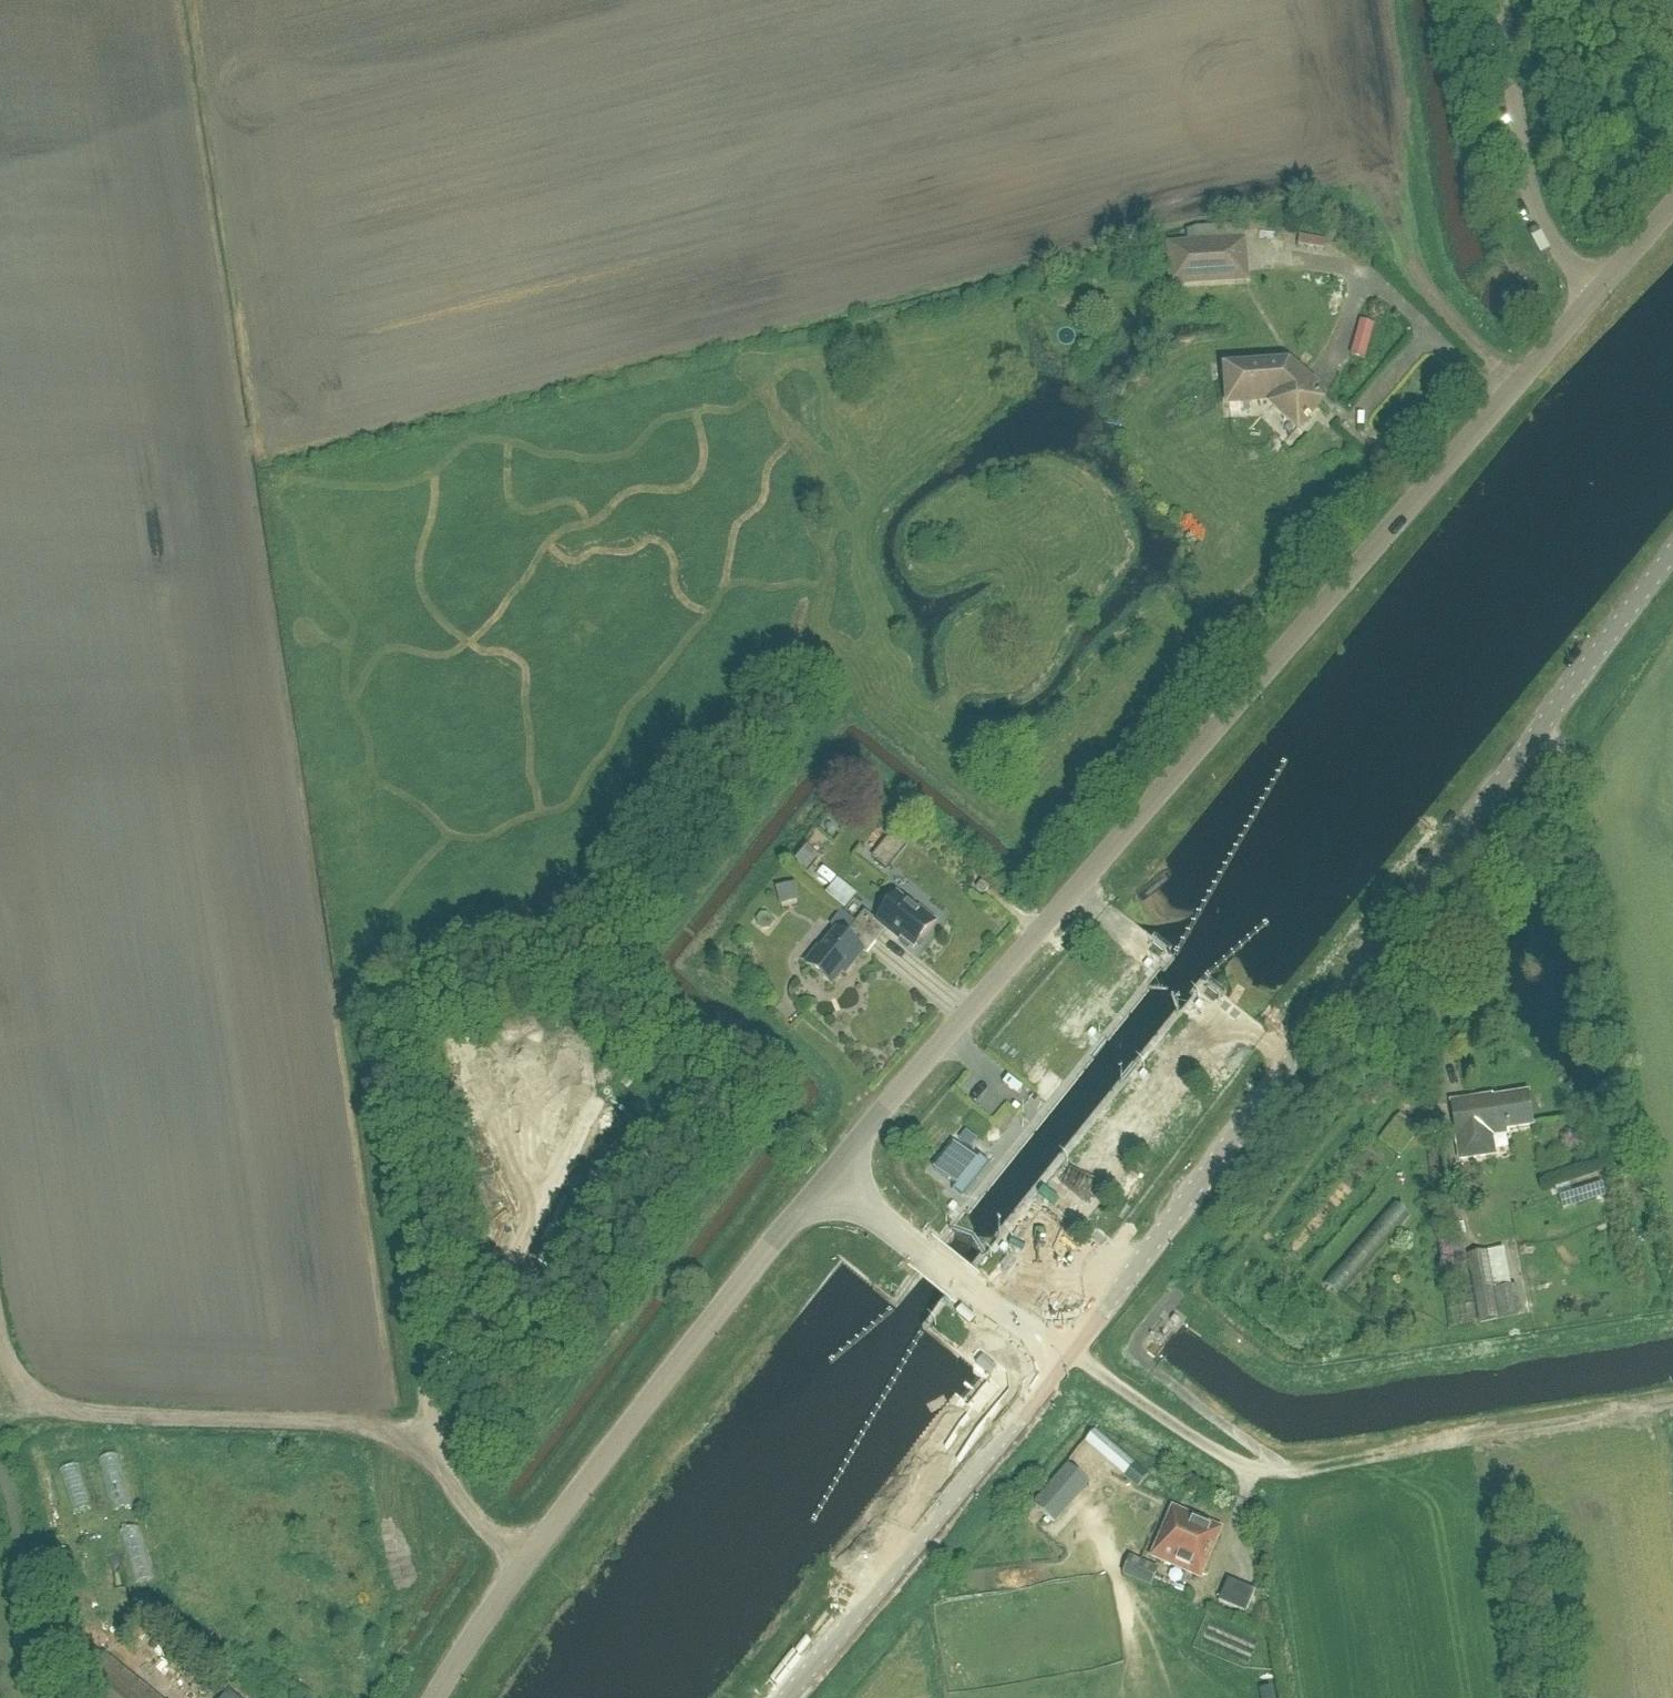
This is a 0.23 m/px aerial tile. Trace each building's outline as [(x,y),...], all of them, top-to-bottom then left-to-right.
[(1172,286),(1246,281),(1244,243),(1169,247),(1172,286)] [(1360,322),(1351,356),(1365,360),(1374,326),(1360,322)] [(1298,430),(1320,405),(1310,396),(1315,390),(1288,367),(1226,371),(1228,401),(1279,397),(1281,399),(1273,408),(1298,430)] [(876,862),(886,871),(906,846),(896,837),(876,862)] [(838,883),(827,896),(845,911),(857,897),(838,883)] [(984,896),(989,889),(982,884),(977,890),(984,896)] [(856,926),(877,943),(887,931),(899,941),(901,938),(915,950),(935,924),(920,912),(918,915),(897,898),(877,922),(866,913),(856,926)] [(863,953),(867,956),(877,943),(841,915),(831,927),(838,933),(821,953),(819,951),(806,966),(832,987),(843,972),(845,974),(863,953)] [(1533,1127),(1529,1094),(1485,1101),(1485,1099),(1451,1104),(1459,1162),(1495,1156),(1493,1138),(1508,1136),(1507,1131),(1533,1127)] [(966,1133),(960,1140),(971,1149),(977,1142),(966,1133)] [(988,1165),(975,1155),(972,1159),(957,1147),(935,1172),(955,1188),(952,1191),(961,1199),(988,1165)] [(1595,1176),(1556,1190),(1564,1212),(1603,1197),(1595,1176)] [(1493,1286),(1520,1281),(1513,1246),(1487,1251),(1493,1286)] [(1465,1256),(1479,1325),(1521,1317),(1515,1284),(1493,1288),(1486,1252),(1465,1256)] [(976,1365),(990,1376),(997,1367),(983,1356),(976,1365)] [(1096,1432),(1087,1442),(1126,1476),(1135,1466),(1096,1432)] [(1032,1505),(1049,1520),(1067,1500),(1050,1485),(1032,1505)] [(1200,1578),(1220,1531),(1173,1511),(1153,1558),(1200,1578)] [(1152,1588),(1158,1573),(1129,1561),(1123,1575),(1152,1588)] [(1219,1603),(1246,1615),(1255,1593),(1228,1581),(1219,1603)] [(71,1697),(157,1697),(104,1656),(71,1697)] [(230,1690),(223,1697),(240,1697),(230,1690)]
